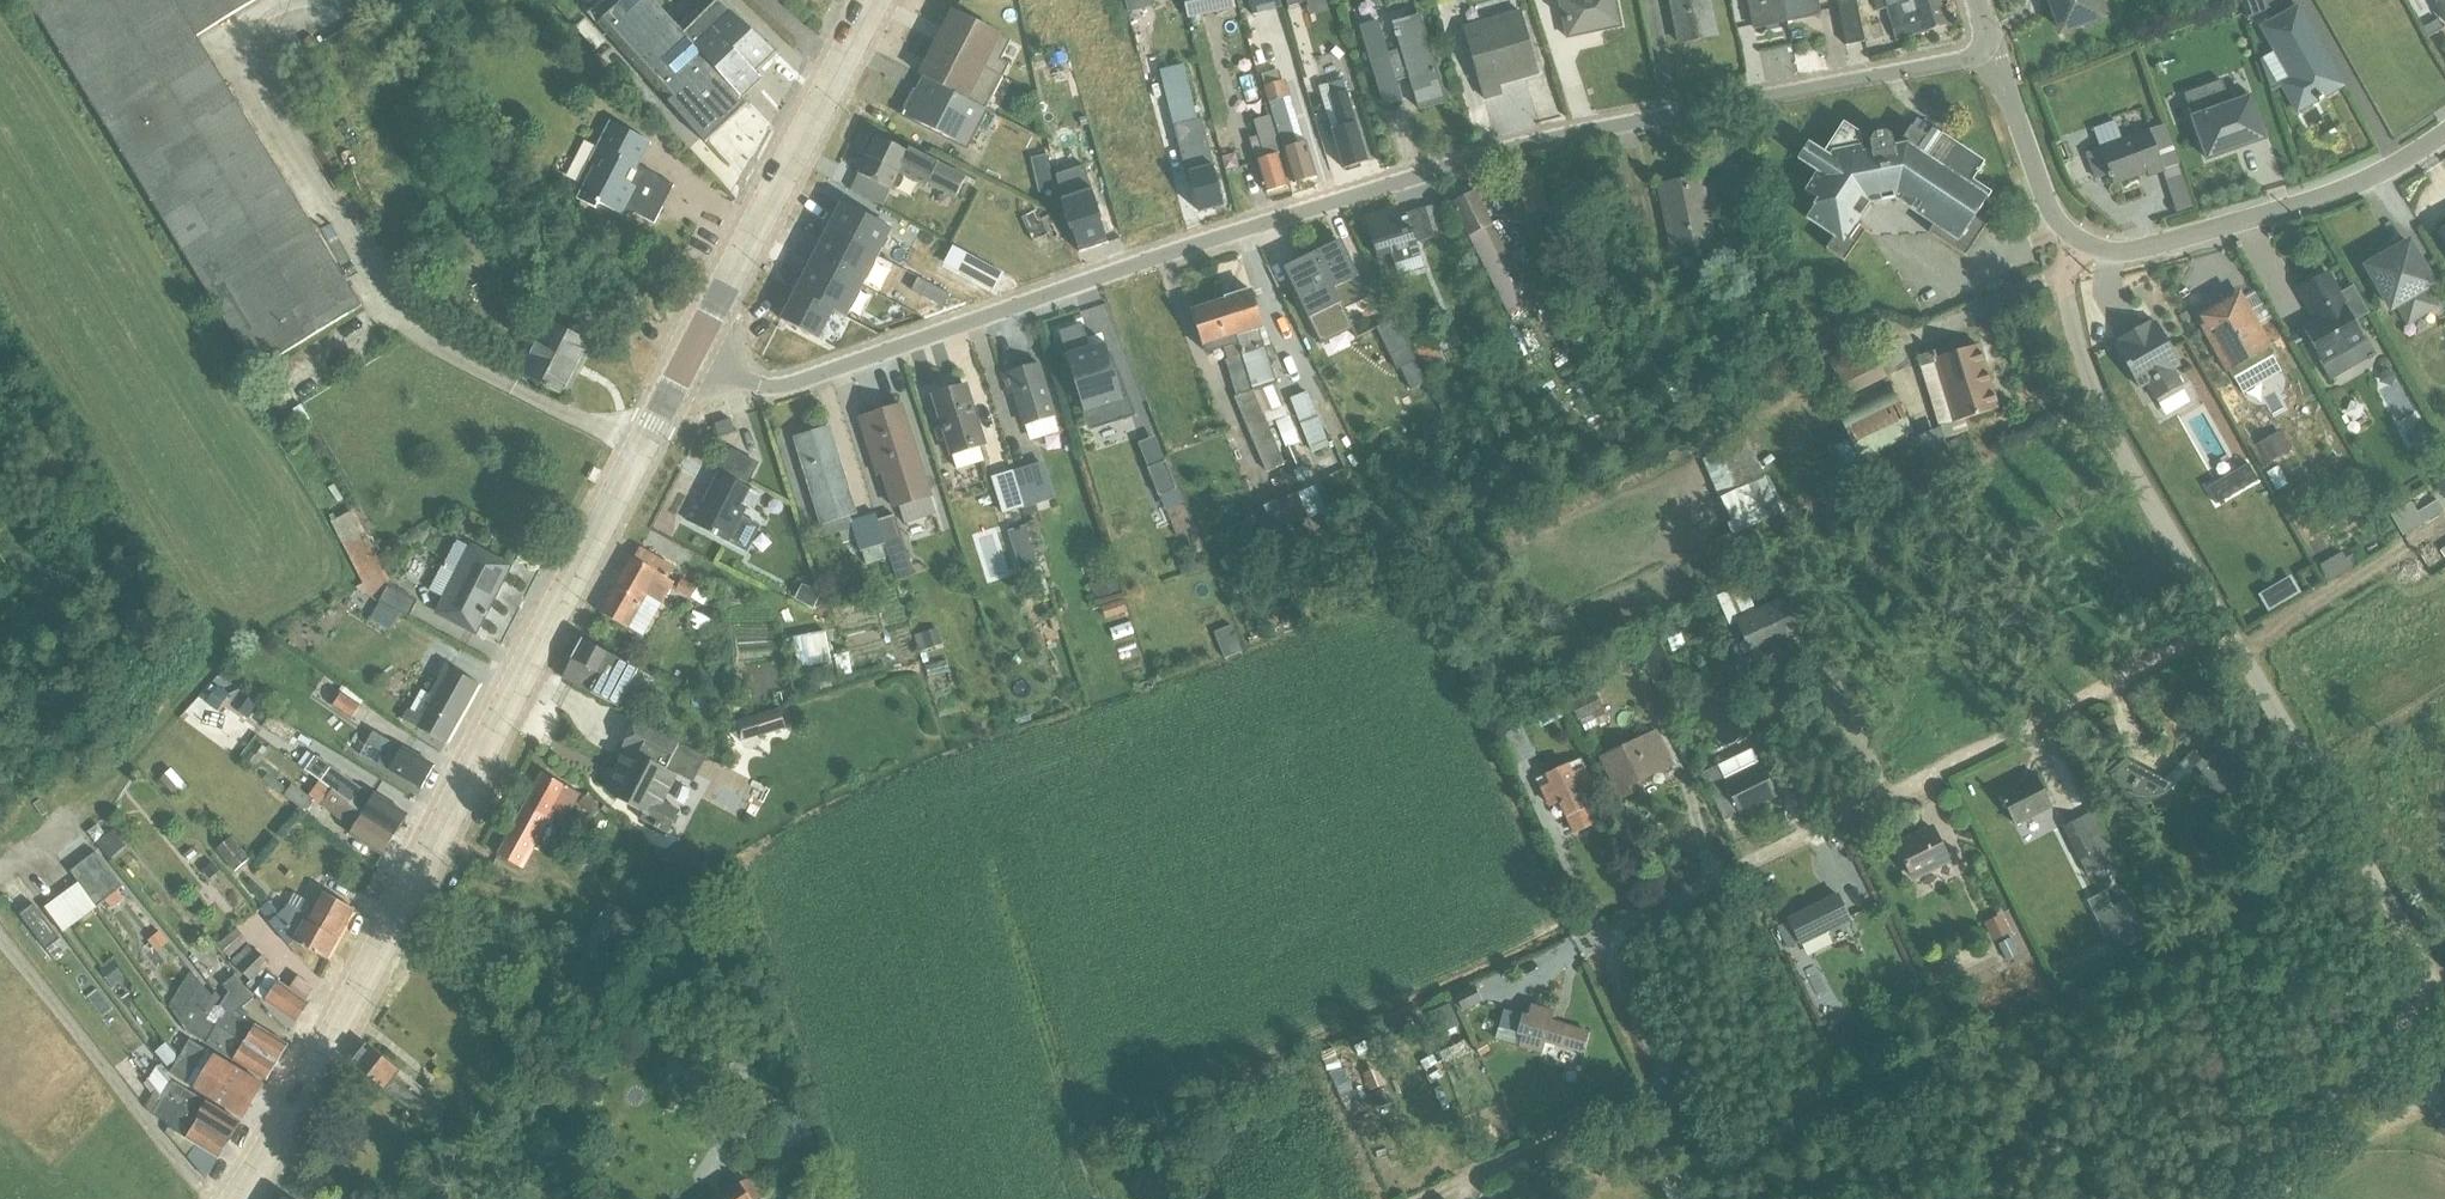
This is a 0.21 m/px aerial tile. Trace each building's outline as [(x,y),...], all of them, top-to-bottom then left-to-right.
[(255,370),(362,305),(197,36),(257,0),(29,0),(255,370)] [(748,105),(653,0),(602,0),(588,13),(706,143),(748,105)] [(755,72),(776,52),(719,0),(704,0),(696,7),(755,72)] [(1128,12),(1155,5),(1153,0),(1125,0),(1128,12)] [(1189,19),(1236,8),(1234,0),(1185,0),(1189,19)] [(1255,15),(1281,7),(1279,0),(1250,0),(1255,15)] [(1567,38),(1621,26),(1616,0),(1559,0),(1567,38)] [(1710,0),(1671,0),(1680,44),(1717,36),(1710,0)] [(1754,28),(1787,21),(1782,0),(1748,0),(1754,28)] [(1787,21),(1820,14),(1818,0),(1782,0),(1787,21)] [(1867,39),(1863,0),(1842,0),(1846,41),(1867,39)] [(1897,40),(1946,26),(1939,0),(1912,0),(1909,1),(1909,0),(1885,0),(1897,40)] [(2047,18),(2056,14),(2062,32),(2106,16),(2105,14),(2109,12),(2104,0),(2040,0),(2047,18)] [(2436,1),(2444,17),(2444,0),(2437,0),(2436,1)] [(2274,54),(2267,58),(2297,112),(2318,100),(2319,102),(2324,100),(2323,98),(2343,86),(2296,4),(2258,26),(2274,54)] [(755,72),(696,7),(677,26),(743,98),(762,79),(755,72)] [(1539,72),(1521,10),(1463,26),(1484,98),(1502,93),(1499,84),(1539,72)] [(939,44),(1003,77),(1009,65),(1000,61),(1010,40),(955,12),(939,44)] [(1418,14),(1393,22),(1401,49),(1389,53),(1379,20),(1361,26),(1386,105),(1402,100),(1397,82),(1410,78),(1420,110),(1445,102),(1418,14)] [(1003,77),(939,44),(922,77),(925,78),(986,109),(1003,77)] [(1329,78),(1348,71),(1342,53),(1322,59),(1329,78)] [(1184,64),(1160,70),(1172,125),(1180,124),(1187,152),(1193,150),(1198,169),(1190,171),(1190,174),(1186,177),(1189,188),(1194,189),(1199,212),(1224,206),(1213,165),(1201,118),(1197,119),(1184,64)] [(752,94),(771,112),(796,86),(777,68),(752,94)] [(1282,68),(1261,74),(1264,86),(1283,149),(1294,183),(1317,176),(1306,142),(1304,142),(1285,79),(1282,68)] [(988,110),(986,109),(925,78),(917,93),(915,92),(903,115),(968,149),(988,110)] [(1343,79),(1319,87),(1332,128),(1344,169),(1347,168),(1348,170),(1360,167),(1359,164),(1368,162),(1343,79)] [(2221,81),(2184,94),(2207,159),(2264,139),(2247,91),(2227,98),(2221,81)] [(1278,154),(1281,153),(1270,115),(1254,120),(1259,136),(1249,138),(1256,160),(1267,192),(1287,186),(1278,154)] [(1972,181),(1984,163),(1917,117),(1897,148),(1895,148),(1893,140),(1892,138),(1889,135),(1887,133),(1884,132),(1880,132),(1877,133),(1874,135),(1873,136),(1871,139),(1870,142),(1870,146),(1871,153),(1863,154),(1859,133),(1844,124),(1824,154),(1808,144),(1798,159),(1817,171),(1804,191),(1817,199),(1813,205),(1814,206),(1806,219),(1834,238),(1826,249),(1844,261),(1865,231),(1856,225),(1870,205),(1895,200),(1934,226),(1929,232),(1966,256),(1997,210),(1985,202),(1991,193),(1972,181)] [(2180,165),(2165,124),(2122,138),(2115,120),(2093,128),(2100,147),(2086,153),(2096,179),(2110,174),(2114,184),(2147,172),(2149,176),(2163,171),(2180,165)] [(599,203),(622,215),(626,209),(655,224),(663,208),(674,187),(675,185),(639,167),(651,142),(611,121),(578,183),(584,186),(578,198),(596,208),(599,203)] [(890,190),(899,173),(925,186),(927,182),(955,197),(966,175),(939,162),(910,147),(908,152),(878,137),(859,174),(890,190)] [(1048,154),(1031,158),(1038,192),(1055,188),(1048,154)] [(2180,165),(2163,171),(2177,212),(2194,205),(2180,165)] [(1085,166),(1058,174),(1080,249),(1107,241),(1085,166)] [(1523,223),(1526,234),(1554,226),(1537,171),(1514,179),(1520,197),(1510,200),(1518,225),(1523,223)] [(1722,186),(1720,175),(1702,177),(1659,185),(1676,269),(1685,268),(1698,266),(1696,256),(1684,258),(1683,254),(1716,248),(1704,190),(1722,186)] [(1487,271),(1489,269),(1515,325),(1528,318),(1523,309),(1525,308),(1503,263),(1510,260),(1475,191),(1452,203),(1487,271)] [(1421,256),(1417,241),(1449,232),(1441,204),(1426,209),(1426,207),(1406,213),(1409,221),(1403,223),(1399,210),(1365,220),(1378,259),(1390,255),(1393,264),(1395,264),(1399,276),(1424,267),(1421,256)] [(876,207),(837,279),(876,300),(917,229),(876,207)] [(1041,219),(1036,210),(1022,217),(1034,241),(1048,234),(1051,240),(1063,234),(1052,213),(1041,219)] [(925,232),(918,245),(948,261),(955,249),(925,232)] [(2392,312),(2397,309),(2407,326),(2440,307),(2431,290),(2434,288),(2410,244),(2394,252),(2392,248),(2381,255),(2383,258),(2368,266),(2392,312)] [(1341,299),(1345,308),(1369,297),(1344,246),(1328,254),(1325,247),(1311,254),(1335,302),(1341,299)] [(1297,261),(1283,267),(1294,289),(1307,316),(1321,344),(1354,328),(1345,308),(1341,299),(1335,302),(1311,254),(1297,261)] [(2326,272),(2299,288),(2315,316),(2302,323),(2322,360),(2319,362),(2329,381),(2376,355),(2364,335),(2363,336),(2354,321),(2359,318),(2344,292),(2339,295),(2326,272)] [(2369,312),(2354,286),(2344,292),(2359,318),(2369,312)] [(2242,298),(2259,328),(2275,318),(2258,289),(2242,298)] [(1225,300),(1263,413),(1284,406),(1266,346),(1269,345),(1252,291),(1225,300)] [(2259,328),(2242,298),(2239,293),(2197,316),(2229,371),(2233,378),(2235,377),(2244,392),(2283,370),(2259,328)] [(862,306),(847,299),(837,316),(853,324),(862,306)] [(1285,464),(1263,413),(1225,300),(1193,310),(1203,343),(1201,343),(1205,356),(1224,349),(1228,360),(1226,361),(1237,395),(1234,397),(1267,472),(1285,464)] [(1396,319),(1377,328),(1397,369),(1416,360),(1396,319)] [(590,344),(544,321),(518,372),(564,395),(590,344)] [(2175,370),(2181,366),(2157,323),(2152,326),(2150,321),(2118,340),(2120,344),(2115,347),(2139,388),(2147,383),(2157,400),(2184,385),(2175,370)] [(1082,323),(1059,330),(1089,431),(1136,416),(1127,388),(1121,390),(1105,342),(1090,347),(1082,323)] [(1521,332),(1505,340),(1525,382),(1521,384),(1530,401),(1549,392),(1521,332)] [(1415,343),(1429,372),(1444,365),(1431,336),(1415,343)] [(1998,409),(1978,345),(1936,357),(1935,351),(1919,356),(1922,367),(1921,367),(1939,428),(1912,437),(1928,488),(1956,478),(1944,439),(1968,431),(1965,419),(1998,409)] [(1840,381),(1827,387),(1834,402),(1887,376),(1873,346),(1832,365),(1840,381)] [(1030,441),(1059,432),(1039,363),(1002,374),(1008,394),(1012,393),(1023,426),(1026,425),(1030,441)] [(957,468),(984,459),(980,447),(984,446),(966,385),(934,395),(957,468)] [(1849,439),(1835,445),(1845,467),(1914,434),(1894,392),(1839,419),(1849,439)] [(901,405),(860,418),(879,475),(881,474),(892,509),(900,507),(905,524),(935,514),(901,405)] [(719,422),(720,434),(732,433),(731,422),(719,422)] [(1720,498),(1716,500),(1731,532),(1715,540),(1727,565),(1795,528),(1770,476),(1764,478),(1742,427),(1718,438),(1723,451),(1703,460),(1720,498)] [(867,564),(890,557),(878,521),(876,512),(852,520),(850,516),(855,515),(828,428),(796,438),(822,525),(823,525),(827,536),(853,528),(861,551),(862,550),(867,564)] [(2280,430),(2259,443),(2269,462),(2291,449),(2280,430)] [(1155,436),(1138,443),(1176,535),(1192,529),(1155,436)] [(719,473),(720,474),(746,487),(759,463),(731,449),(719,473)] [(2268,467),(2279,487),(2293,480),(2281,459),(2268,467)] [(1012,471),(1023,507),(1053,498),(1041,461),(1012,471)] [(2246,469),(2231,485),(2244,499),(2260,482),(2246,469)] [(1023,507),(1012,471),(992,477),(1004,513),(1023,507)] [(698,501),(687,521),(747,552),(761,526),(743,516),(748,507),(755,510),(763,496),(746,487),(720,474),(704,504),(698,501)] [(2437,485),(2444,497),(2444,479),(2437,485)] [(2231,485),(2223,492),(2237,506),(2244,499),(2231,485)] [(1301,500),(1309,518),(1326,511),(1319,492),(1301,500)] [(1309,518),(1301,500),(1298,493),(1264,506),(1274,531),(1309,518)] [(2412,502),(2391,514),(2403,535),(2444,510),(2439,500),(2417,512),(2412,502)] [(409,618),(417,601),(394,588),(354,510),(331,521),(363,583),(356,587),(409,618)] [(890,557),(897,580),(914,574),(895,516),(878,521),(890,557)] [(760,529),(754,546),(768,551),(774,535),(760,529)] [(1031,534),(1013,539),(1018,554),(1020,553),(1025,568),(1040,564),(1031,534)] [(458,541),(444,567),(455,573),(469,547),(458,541)] [(442,566),(429,590),(443,597),(435,612),(476,633),(495,596),(494,595),(509,565),(470,545),(469,547),(455,573),(444,567),(442,566)] [(674,582),(667,578),(673,568),(641,550),(635,559),(632,558),(601,613),(644,635),(674,582)] [(2342,553),(2322,566),(2330,579),(2350,567),(2342,553)] [(1090,582),(1096,599),(1120,591),(1115,574),(1090,582)] [(704,605),(709,595),(682,579),(676,590),(704,605)] [(803,583),(795,597),(814,607),(822,593),(803,583)] [(1756,610),(1745,585),(1717,596),(1730,626),(1737,622),(1752,657),(1791,640),(1784,625),(1791,622),(1780,599),(1756,610)] [(1122,600),(1102,606),(1106,619),(1127,612),(1122,600)] [(1709,618),(1702,604),(1688,610),(1694,625),(1709,618)] [(712,618),(694,611),(688,625),(706,633),(712,618)] [(1130,622),(1110,628),(1114,641),(1134,635),(1130,622)] [(915,635),(913,636),(919,652),(950,642),(944,626),(915,635)] [(826,632),(794,638),(799,667),(831,661),(826,632)] [(583,640),(563,678),(619,706),(638,670),(583,640)] [(1660,641),(1639,652),(1656,686),(1677,674),(1660,641)] [(446,744),(479,684),(446,666),(430,694),(421,690),(410,710),(408,709),(403,719),(446,744)] [(219,711),(236,692),(224,681),(206,700),(219,711)] [(1591,681),(1566,694),(1585,733),(1609,721),(1591,681)] [(342,693),(333,707),(351,719),(360,704),(342,693)] [(738,719),(745,741),(792,725),(784,703),(738,719)] [(1559,707),(1537,718),(1542,727),(1563,717),(1559,707)] [(221,713),(204,710),(201,724),(218,728),(221,713)] [(1710,714),(1716,738),(1736,733),(1731,710),(1710,714)] [(298,730),(271,713),(263,727),(289,744),(298,730)] [(627,749),(608,786),(622,793),(619,798),(645,813),(642,819),(668,831),(678,811),(662,803),(677,774),(693,781),(706,757),(638,722),(624,748),(627,749)] [(1674,765),(1657,728),(1599,757),(1620,800),(1644,788),(1640,782),(1674,765)] [(422,788),(434,766),(373,733),(361,754),(422,788)] [(1752,748),(1717,765),(1725,781),(1724,782),(1724,783),(1737,809),(1739,814),(1777,796),(1761,763),(1759,764),(1752,748)] [(2244,797),(2260,793),(2257,790),(2264,783),(2215,754),(2199,769),(2203,776),(2199,778),(2205,784),(2216,792),(2224,795),(2234,797),(2244,797)] [(373,797),(316,755),(305,769),(321,780),(395,835),(409,815),(375,794),(373,797)] [(1536,779),(1549,807),(1560,802),(1575,834),(1596,824),(1581,794),(1595,788),(1581,758),(1545,774),(1545,775),(1536,779)] [(2160,794),(2169,789),(2174,785),(2125,759),(2112,770),(2108,774),(2133,802),(2145,802),(2161,798),(2160,794)] [(2116,796),(2126,800),(2133,802),(2108,774),(2112,770),(2108,766),(2097,775),(2108,789),(2116,796)] [(187,785),(172,768),(160,779),(176,796),(187,785)] [(263,779),(304,811),(313,799),(292,783),(288,788),(268,772),(263,779)] [(557,809),(569,816),(581,794),(543,773),(498,855),(522,869),(557,809)] [(1999,795),(2016,826),(2053,807),(2037,776),(1999,795)] [(722,779),(712,796),(741,813),(751,797),(722,779)] [(338,819),(352,830),(350,834),(382,855),(395,835),(321,780),(311,793),(323,803),(321,805),(339,818),(338,819)] [(1722,817),(1737,809),(1724,783),(1709,791),(1722,817)] [(2088,874),(2117,859),(2094,811),(2063,827),(2088,874)] [(1898,846),(1915,881),(1950,863),(1933,829),(1898,846)] [(97,843),(110,860),(126,846),(113,830),(97,843)] [(250,859),(232,837),(216,850),(234,871),(250,859)] [(105,900),(112,909),(125,899),(118,890),(122,886),(95,852),(71,871),(79,882),(97,907),(105,900)] [(2176,868),(2152,880),(2152,882),(2141,887),(2150,905),(2161,900),(2167,913),(2191,902),(2176,868)] [(62,895),(80,919),(97,907),(79,882),(62,895)] [(327,960),(355,910),(320,890),(313,903),(295,894),(289,905),(279,914),(269,901),(260,909),(270,921),(269,922),(289,945),(293,940),(327,960)] [(2105,892),(2088,901),(2114,953),(2149,935),(2130,898),(2113,907),(2105,892)] [(80,919),(62,895),(44,907),(64,931),(80,919)] [(1790,925),(1781,929),(1789,946),(1798,941),(1801,946),(1852,921),(1840,896),(1788,922),(1790,925)] [(609,902),(575,958),(596,971),(619,932),(629,938),(639,921),(609,902)] [(21,913),(47,949),(61,938),(34,904),(21,913)] [(1984,923),(1992,942),(2011,934),(2002,914),(1984,923)] [(167,953),(179,946),(168,927),(156,934),(167,953)] [(237,928),(219,944),(230,957),(248,940),(237,928)] [(298,976),(289,988),(268,974),(264,979),(260,974),(270,964),(249,944),(231,961),(252,980),(247,984),(255,993),(254,994),(296,1023),(310,1003),(306,1001),(315,988),(298,976)] [(214,952),(206,965),(221,974),(229,961),(214,952)] [(127,998),(139,989),(121,962),(108,970),(127,998)] [(220,997),(216,992),(212,997),(191,972),(170,1005),(188,1032),(195,1036),(206,1019),(213,1009),(220,997)] [(245,1018),(248,1013),(242,1008),(254,998),(236,975),(223,985),(230,994),(222,1006),(226,1009),(222,1015),(213,1009),(206,1019),(277,1062),(288,1045),(245,1018)] [(1474,987),(1454,997),(1461,1011),(1482,1002),(1474,987)] [(1522,1015),(1514,1044),(1542,1052),(1545,1042),(1582,1052),(1588,1033),(1550,1022),(1553,1012),(1531,1006),(1528,1017),(1522,1015)] [(1514,1044),(1522,1015),(1504,1010),(1496,1039),(1514,1044)] [(266,1080),(277,1062),(206,1019),(195,1036),(266,1080)] [(254,1101),(264,1084),(190,1040),(180,1056),(254,1101)] [(432,1126),(447,1108),(367,1045),(352,1063),(432,1126)] [(243,1119),(254,1101),(180,1056),(171,1071),(177,1077),(194,1088),(193,1090),(243,1119)] [(230,1140),(241,1122),(174,1082),(158,1066),(145,1084),(152,1095),(230,1140)] [(207,1178),(230,1140),(152,1095),(146,1106),(152,1114),(170,1125),(165,1133),(207,1178)] [(747,1179),(715,1198),(760,1198),(747,1179)] [(832,1184),(798,1198),(839,1198),(832,1184)]
